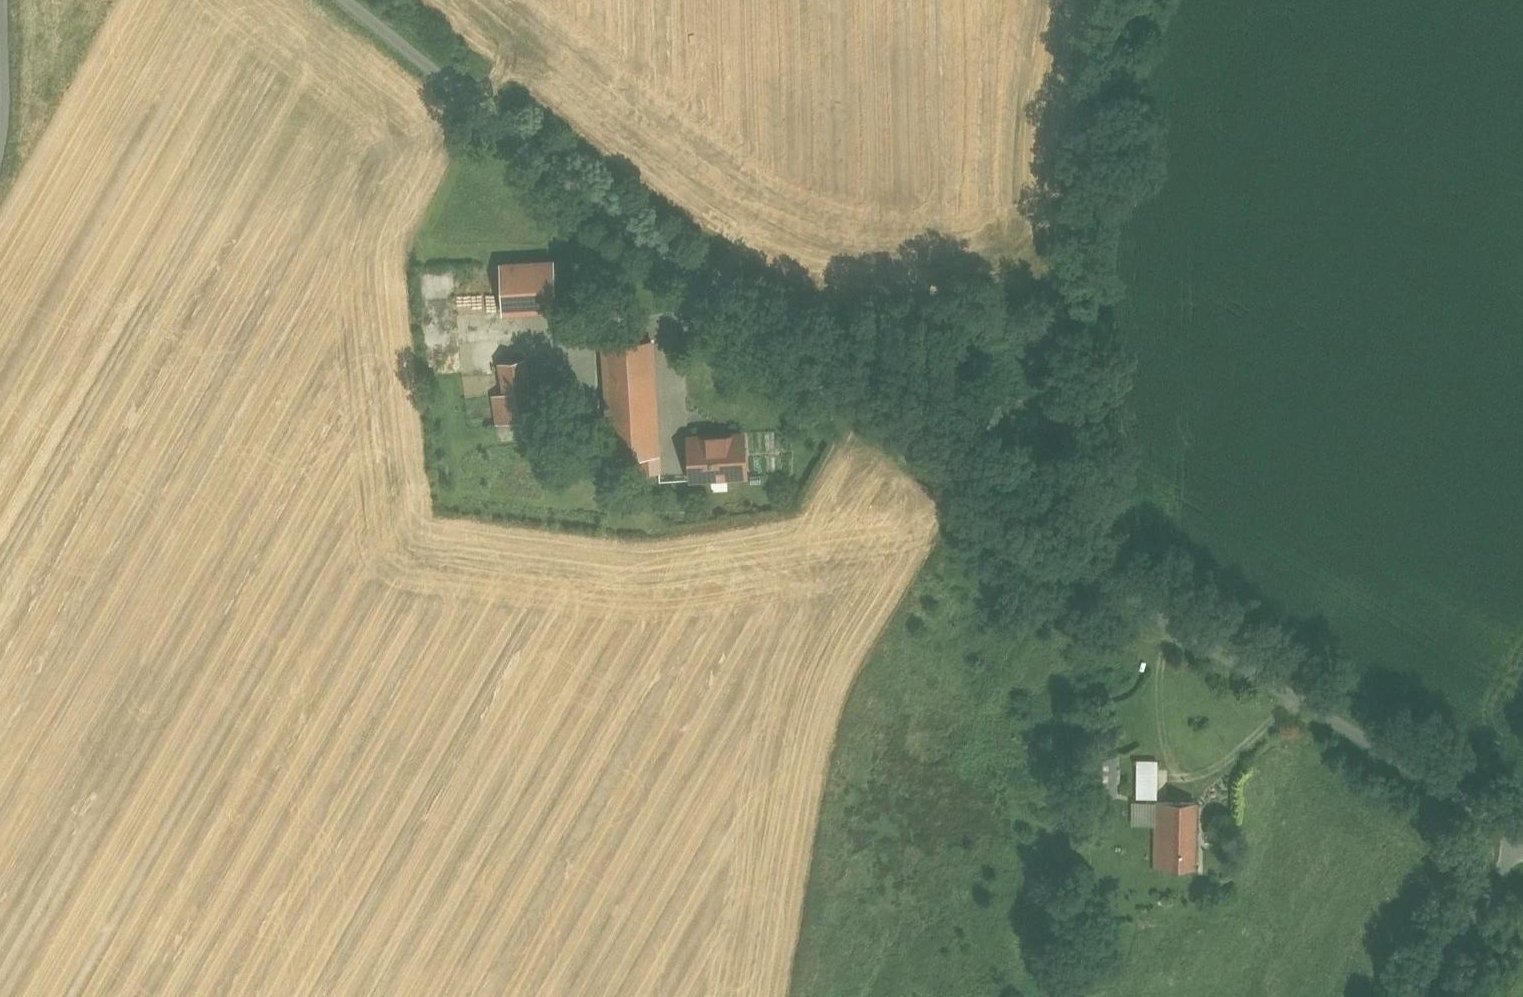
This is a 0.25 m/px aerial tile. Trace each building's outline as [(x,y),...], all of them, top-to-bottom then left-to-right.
[(554,261),(500,264),(503,312),(557,309),(554,261)] [(651,340),(604,342),(611,457),(658,455),(651,340)] [(525,358),(500,362),(505,393),(494,395),(498,424),(535,417),(525,358)] [(743,434),(689,437),(692,479),(746,475),(743,434)] [(1116,755),(1090,764),(1089,796),(1114,797),(1116,755)] [(1157,770),(1137,769),(1136,797),(1157,797),(1157,770)] [(1195,801),(1156,801),(1134,801),(1134,824),(1155,824),(1155,867),(1194,867),(1195,801)]
